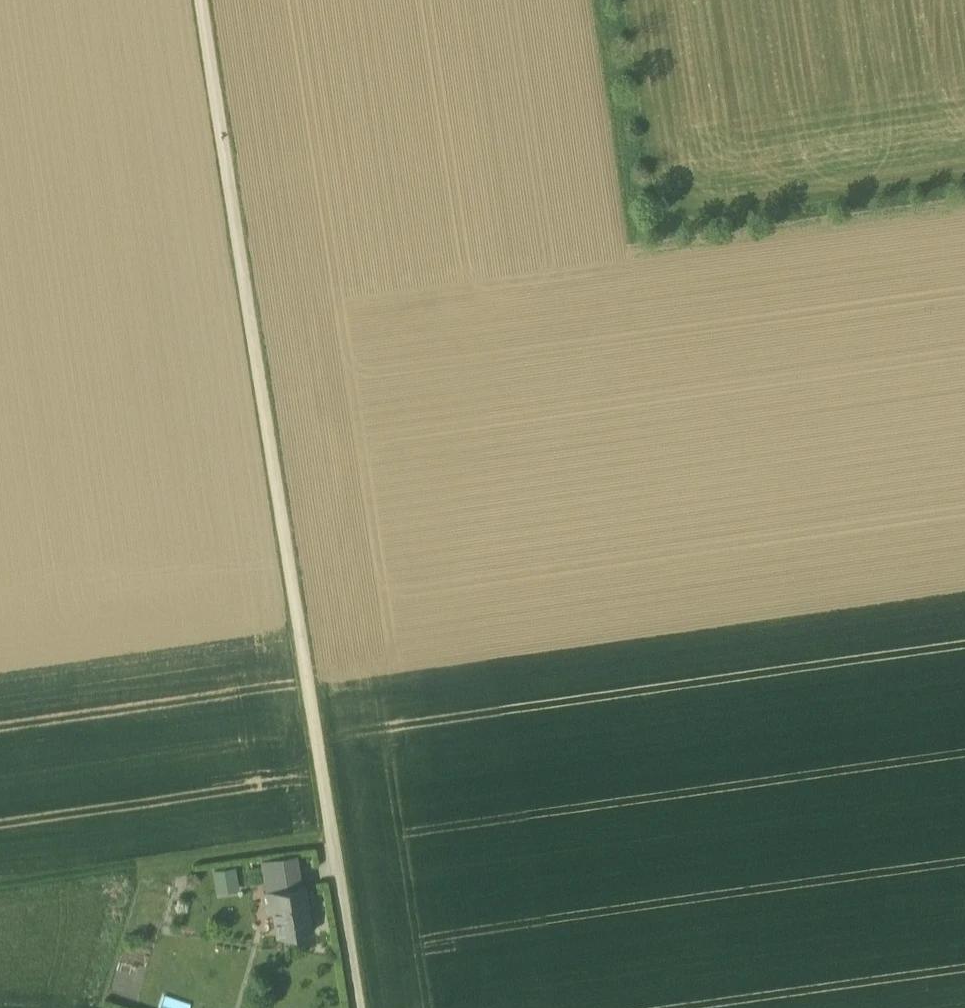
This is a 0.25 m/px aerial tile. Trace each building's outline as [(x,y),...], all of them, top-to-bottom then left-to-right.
[(304,854),(269,859),(279,940),(318,935),(304,854)]
